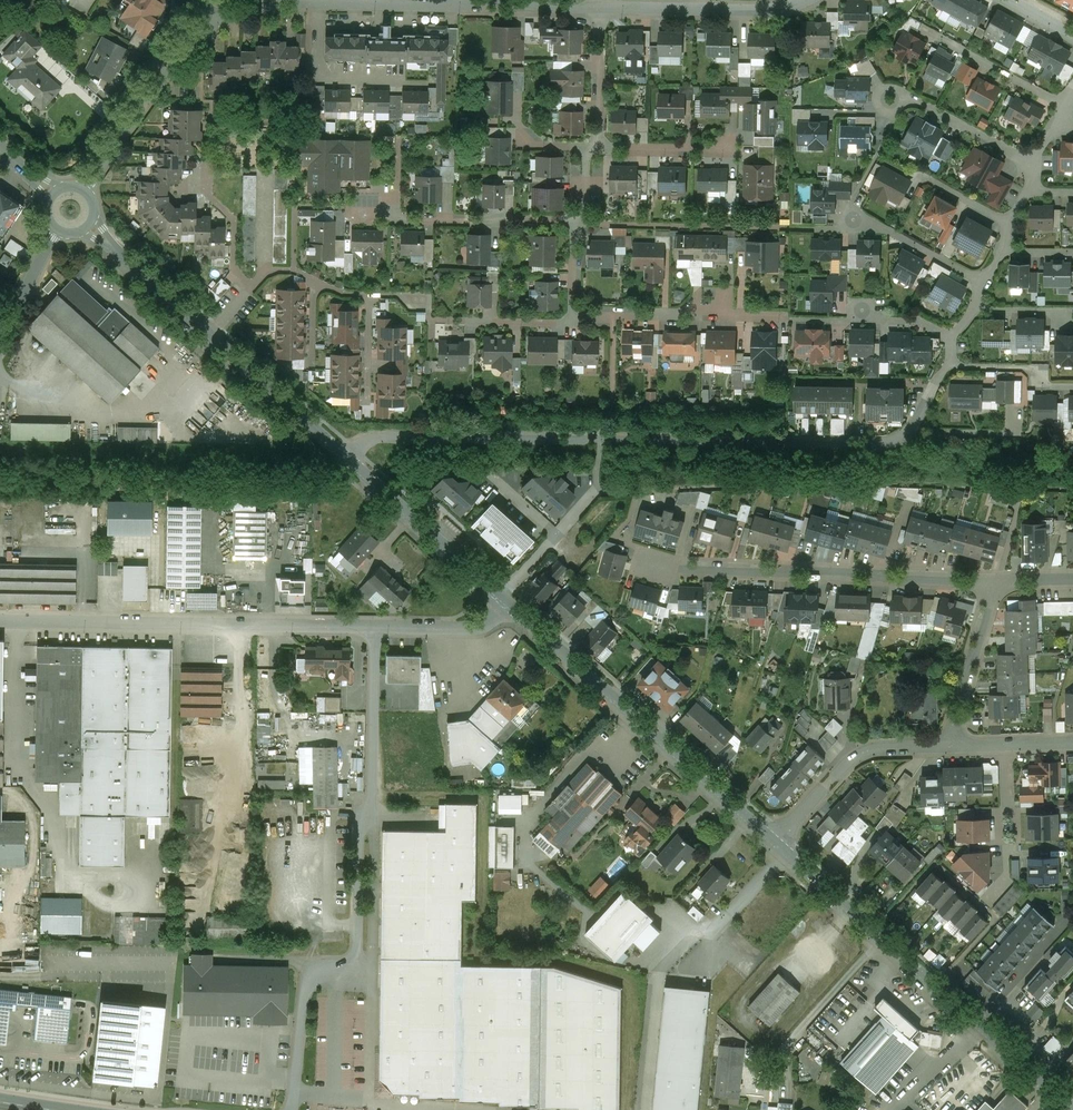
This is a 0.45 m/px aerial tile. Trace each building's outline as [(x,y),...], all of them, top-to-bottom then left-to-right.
[(47,2),(63,10),(69,0),(49,0),(47,2)] [(130,3),(120,18),(146,35),(164,8),(164,0),(126,0),(130,3)] [(934,2),(945,8),(943,10),(951,14),(959,0),(936,0),(934,2)] [(951,14),(958,19),(960,16),(970,22),(980,4),(971,0),(959,0),(951,14)] [(1057,1),(1072,10),(1072,0),(1057,0),(1057,1)] [(861,2),(856,5),(846,5),(845,24),(855,24),(855,30),(868,30),(868,20),(870,20),(870,6),(870,2),(865,2),(861,2)] [(980,4),(970,22),(978,27),(988,9),(980,4)] [(986,31),(985,33),(998,40),(1010,18),(997,11),(986,31)] [(908,21),(897,31),(903,34),(904,32),(907,34),(911,27),(918,31),(922,23),(911,17),(908,21)] [(1023,25),(1010,18),(998,40),(1003,42),(1004,45),(1010,49),(1023,25)] [(527,22),(526,35),(535,35),(535,22),(527,22)] [(831,23),(801,23),(801,46),(813,47),(813,44),(831,44),(831,23)] [(366,38),(325,37),(325,59),(365,60),(365,62),(406,63),(406,61),(437,62),(445,62),(446,62),(446,27),(425,26),(425,31),(423,31),(420,33),(420,36),(405,35),(405,41),(366,40),(366,38)] [(518,28),(493,27),(493,51),(509,52),(509,53),(512,53),(517,53),(517,41),(518,28)] [(986,31),(978,27),(974,34),(982,39),(985,33),(986,31)] [(566,31),(564,28),(561,30),(554,30),(554,42),(557,42),(557,52),(577,53),(579,53),(579,39),(581,37),(581,31),(566,31)] [(40,44),(25,30),(15,42),(30,55),(40,44)] [(631,31),(628,33),(618,33),(618,50),(627,50),(627,55),(643,55),(644,47),(650,47),(650,46),(650,31),(631,31)] [(910,37),(907,35),(907,34),(904,32),(903,34),(893,50),(900,54),(899,57),(907,62),(909,59),(915,63),(925,44),(917,40),(917,39),(911,35),(910,37)] [(150,41),(138,33),(134,40),(131,45),(143,51),(150,41)] [(659,46),(650,46),(650,47),(649,64),(659,64),(659,55),(682,56),(682,33),(659,33),(659,46)] [(305,34),(297,34),(297,47),(298,47),(305,47),(305,34)] [(731,34),(708,34),(707,56),(730,56),(730,70),(739,70),(739,63),(739,48),(731,47),(731,34)] [(764,34),(760,34),(760,35),(749,35),(749,57),(775,57),(775,35),(764,35),(764,34)] [(1050,43),(1040,37),(1033,49),(1029,47),(1026,51),(1028,54),(1030,55),(1029,57),(1044,65),(1056,43),(1051,41),(1050,43)] [(125,50),(103,38),(96,52),(102,56),(98,65),(96,64),(92,72),(101,77),(111,82),(116,72),(121,64),(118,62),(125,50)] [(278,39),(275,39),(273,41),(270,41),(270,69),(270,63),(284,64),(284,69),(284,41),(280,41),(278,39)] [(59,87),(31,63),(35,59),(30,55),(15,42),(14,41),(3,54),(18,67),(7,79),(16,87),(21,81),(36,95),(32,100),(41,108),(59,87)] [(264,44),(261,44),(258,46),(256,46),(255,74),(255,69),(270,69),(270,41),(270,46),(266,46),(264,44)] [(297,47),(285,47),(285,41),(284,41),(284,69),(298,69),(298,60),(300,57),(300,54),(298,52),(298,47),(297,47)] [(524,41),(517,41),(517,53),(512,53),(512,60),(524,60),(524,41)] [(1056,43),(1044,65),(1058,73),(1059,73),(1065,63),(1070,54),(1059,48),(1061,46),(1056,43)] [(131,45),(130,45),(124,58),(136,64),(143,51),(131,45)] [(246,49),(244,51),(241,51),(240,79),(241,79),(241,74),(255,74),(256,46),(255,46),(255,52),(251,52),(249,49),(246,49)] [(932,46),(928,53),(934,56),(935,54),(938,50),(932,46)] [(834,56),(833,47),(821,48),(822,57),(834,56)] [(934,56),(927,70),(928,70),(924,78),(935,84),(939,77),(946,80),(955,65),(949,62),(951,58),(945,55),(946,52),(939,48),(938,50),(935,54),(934,56)] [(214,52),(206,51),(206,66),(212,66),(212,62),(214,62),(214,52)] [(234,55),(231,55),(229,57),(226,57),(226,85),(226,79),(240,79),(241,51),(240,51),(240,57),(236,57),(234,55)] [(577,53),(557,52),(557,61),(572,62),(577,62),(577,53)] [(867,56),(859,63),(856,64),(859,71),(852,74),(852,78),(870,78),(877,72),(867,56)] [(214,62),(212,62),(212,66),(212,67),(210,69),(210,72),(212,75),(212,84),(226,85),(226,57),(225,62),(214,62)] [(557,61),(553,61),(552,72),(561,72),(571,72),(572,62),(557,61)] [(445,62),(437,62),(436,99),(436,104),(444,104),(445,62)] [(1020,65),(1014,62),(1009,70),(1015,73),(1020,65)] [(751,63),(739,63),(739,70),(738,77),(751,77),(751,63)] [(1059,73),(1058,73),(1054,80),(1063,85),(1065,80),(1068,81),(1072,72),(1072,68),(1065,63),(1059,73)] [(122,75),(116,72),(111,82),(101,77),(97,84),(96,85),(100,89),(116,103),(131,83),(133,78),(134,79),(138,69),(128,64),(122,75)] [(976,71),(963,64),(956,77),(969,84),(973,76),(976,71)] [(810,65),(800,66),(801,76),(811,75),(810,65)] [(524,72),(511,72),(511,83),(511,91),(523,91),(524,72)] [(561,72),(552,72),(552,86),(561,86),(561,72)] [(571,72),(561,72),(561,86),(561,95),(580,96),(580,72),(571,72)] [(986,84),(978,79),(973,76),(969,84),(974,86),(970,93),(975,96),(975,97),(980,102),(979,104),(989,109),(999,91),(992,87),(993,85),(987,82),(986,84)] [(852,78),(847,77),(847,80),(836,80),(835,97),(847,97),(847,102),(855,102),(867,102),(867,93),(870,93),(870,92),(867,92),(867,79),(870,79),(870,78),(852,78)] [(97,84),(90,78),(85,84),(96,94),(100,89),(96,85),(97,84)] [(511,83),(486,83),(486,91),(484,91),(483,94),(486,94),(486,101),(492,102),(492,112),(510,112),(511,91),(511,83)] [(694,87),(679,86),(679,96),(679,100),(685,100),(693,100),(694,87)] [(722,95),(705,95),(702,97),(702,104),(704,106),(704,115),(706,117),(712,117),(713,116),(729,116),(729,100),(738,101),(738,87),(722,87),(722,95)] [(752,88),(738,87),(738,101),(738,104),(746,104),(751,104),(752,88)] [(350,91),(324,90),(324,111),(349,112),(349,111),(350,98),(350,91)] [(389,91),(363,91),(363,98),(363,111),(363,112),(388,112),(388,109),(389,96),(389,91)] [(428,92),(402,92),(402,109),(402,113),(427,113),(427,112),(428,99),(428,92)] [(679,96),(659,96),(659,110),(662,110),(666,114),(666,117),(684,117),(685,100),(679,100),(679,96)] [(1033,107),(1016,98),(1006,116),(1015,120),(1014,122),(1020,125),(1023,127),(1027,120),(1034,108),(1033,107)] [(436,99),(428,99),(427,112),(436,113),(436,104),(436,99)] [(576,102),(560,102),(560,112),(576,113),(576,102)] [(751,104),(746,104),(745,129),(762,129),(762,123),(765,120),(772,120),(775,118),(775,106),(763,106),(763,105),(751,104)] [(1043,111),(1034,105),(1033,107),(1034,108),(1027,120),(1036,125),(1043,111)] [(811,110),(793,109),(793,123),(799,123),(810,123),(811,110)] [(200,111),(173,110),(173,118),(170,120),(170,129),(172,132),(172,139),(200,140),(200,133),(198,131),(198,120),(200,117),(200,111)] [(627,111),(613,111),(613,132),(635,132),(635,118),(635,113),(627,113),(627,111)] [(576,113),(560,112),(560,123),(554,123),(554,133),(579,133),(580,113),(576,113)] [(875,118),(856,117),(856,126),(867,126),(867,128),(871,128),(875,128),(875,118)] [(649,118),(635,118),(635,132),(648,132),(649,118)] [(943,132),(917,118),(904,141),(913,146),(911,148),(922,154),(923,151),(930,155),(931,154),(933,155),(943,137),(941,136),(943,132)] [(810,123),(799,123),(799,135),(801,135),(801,143),(811,144),(811,149),(823,149),(823,135),(827,135),(827,123),(810,123)] [(856,126),(840,126),(840,148),(848,148),(848,152),(857,153),(857,155),(866,155),(867,149),(871,149),(871,142),(873,140),(873,138),(873,135),(871,133),(871,128),(867,128),(867,126),(856,126)] [(503,128),(488,127),(488,139),(503,139),(503,128)] [(956,144),(943,137),(933,155),(946,162),(956,144)] [(200,140),(172,139),(161,138),(161,144),(163,146),(163,153),(191,154),(191,148),(189,145),(189,140),(200,140)] [(488,139),(485,139),(485,147),(487,147),(487,163),(508,163),(508,139),(503,139),(488,139)] [(368,142),(300,140),(300,164),(309,165),(308,191),(338,192),(338,179),(368,179),(368,142)] [(1072,144),(1072,143),(1062,143),(1062,152),(1062,166),(1063,166),(1072,166),(1072,144)] [(774,146),(759,146),(758,163),(774,164),(774,146)] [(983,153),(975,149),(971,156),(965,157),(969,171),(972,173),(970,176),(979,181),(977,185),(988,190),(997,174),(1001,168),(999,161),(983,152),(983,153)] [(1062,152),(1054,152),(1054,173),(1063,173),(1063,166),(1062,166),(1062,152)] [(191,154),(163,153),(154,153),(154,158),(156,161),(156,167),(156,168),(184,168),(184,161),(182,159),(182,154),(191,154)] [(561,158),(536,158),(536,173),(536,175),(546,176),(561,176),(561,158)] [(883,167),(876,163),(870,173),(878,177),(883,167)] [(772,166),(748,166),(746,168),(745,192),(748,195),(755,195),(758,198),(767,198),(770,196),(770,184),(771,184),(772,166)] [(184,168),(156,168),(156,167),(152,167),(151,175),(149,177),(149,182),(177,183),(177,176),(179,174),(179,169),(184,169),(184,168)] [(454,167),(440,167),(440,178),(440,183),(453,184),(454,167)] [(636,168),(612,167),(612,191),(635,191),(636,170),(636,168)] [(891,171),(883,167),(878,177),(872,188),(874,189),(870,196),(884,203),(887,198),(898,204),(903,196),(911,182),(899,176),(898,178),(889,173),(891,171)] [(686,169),(660,168),(660,172),(660,190),(662,190),(673,191),(676,194),(685,194),(686,169)] [(712,170),(699,170),(698,191),(709,191),(711,189),(721,189),(726,189),(726,191),(727,191),(727,180),(727,170),(712,169),(712,170)] [(648,170),(636,170),(635,191),(635,195),(647,195),(647,189),(648,172),(648,170)] [(660,172),(648,172),(647,189),(660,190),(660,172)] [(536,173),(532,173),(532,183),(546,183),(546,176),(536,175),(536,173)] [(1012,183),(997,174),(988,190),(997,195),(991,205),(998,209),(1012,183)] [(440,178),(416,177),(416,191),(413,191),(413,192),(416,193),(416,202),(440,202),(440,183),(440,178)] [(514,180),(503,180),(502,185),(503,185),(502,196),(514,196),(514,180)] [(736,181),(727,180),(727,191),(726,191),(725,202),(736,202),(736,181)] [(830,190),(816,190),(816,188),(814,188),(813,188),(813,201),(813,211),(834,212),(834,198),(836,197),(837,182),(830,181),(830,190)] [(177,183),(149,182),(140,182),(140,189),(138,192),(138,197),(167,197),(167,196),(165,196),(165,191),(168,189),(168,183),(177,183)] [(850,182),(837,182),(836,197),(849,197),(850,182)] [(532,183),(528,183),(528,192),(534,192),(534,189),(545,190),(546,183),(532,183)] [(502,185),(484,185),(483,198),(485,198),(485,206),(483,206),(483,207),(502,208),(502,196),(503,185),(502,185)] [(813,188),(805,188),(804,201),(813,201),(813,188)] [(545,190),(534,189),(534,192),(533,208),(560,209),(561,190),(545,190)] [(721,189),(711,189),(709,191),(708,197),(721,197),(721,189)] [(0,190),(0,238),(2,239),(24,206),(0,190)] [(911,200),(903,196),(898,204),(896,207),(904,212),(911,200)] [(925,216),(925,217),(934,221),(945,228),(956,208),(943,201),(943,200),(935,196),(932,203),(933,203),(925,216)] [(174,209),(167,202),(167,197),(138,197),(139,197),(139,213),(161,237),(180,237),(181,206),(180,206),(180,209),(174,209)] [(189,204),(186,206),(181,206),(180,237),(180,234),(185,234),(187,231),(194,232),(195,232),(195,219),(196,204),(189,204)] [(1044,207),(1031,207),(1031,228),(1042,228),(1042,229),(1052,229),(1052,228),(1052,210),(1052,209),(1044,209),(1044,207)] [(312,220),(323,220),(323,209),(301,209),(301,222),(312,222),(312,220)] [(1061,210),(1052,210),(1052,228),(1060,228),(1061,210)] [(925,216),(923,215),(919,223),(930,228),(934,221),(925,217),(925,216)] [(195,219),(195,232),(194,232),(194,247),(199,247),(202,245),(208,245),(209,245),(209,230),(210,230),(210,217),(203,217),(201,219),(195,219)] [(991,232),(967,219),(957,238),(954,243),(958,245),(978,256),(984,245),(990,235),(991,232)] [(333,222),(312,222),(312,245),(308,245),(308,259),(333,260),(333,258),(332,258),(332,246),(333,246),(333,240),(333,222)] [(217,228),(215,230),(210,230),(209,230),(209,245),(208,245),(208,258),(209,258),(214,258),(216,256),(224,256),(224,228),(217,228)] [(381,232),(352,232),(352,250),(366,250),(366,263),(376,263),(376,251),(380,251),(381,232)] [(423,233),(401,232),(400,254),(422,255),(423,240),(423,233)] [(626,235),(612,235),(612,242),(615,242),(615,247),(626,248),(626,235)] [(950,235),(940,253),(950,258),(958,245),(954,243),(957,238),(950,235)] [(997,238),(990,235),(984,245),(991,249),(997,238)] [(489,236),(468,236),(468,248),(472,248),(472,253),(474,255),(473,263),(488,263),(488,252),(489,236)] [(670,237),(655,236),(655,245),(664,245),(664,250),(670,250),(670,237)] [(553,238),(526,237),(526,248),(531,249),(531,265),(541,265),(553,265),(553,261),(553,238)] [(703,237),(677,237),(677,258),(692,258),(703,258),(703,237)] [(726,237),(703,237),(703,258),(711,258),(715,262),(726,262),(726,251),(726,237)] [(735,238),(726,237),(726,251),(735,251),(735,238)] [(748,238),(735,238),(735,251),(747,252),(747,242),(748,242),(748,238)] [(21,246),(11,239),(4,248),(15,255),(21,246)] [(833,240),(820,239),(820,240),(813,240),(812,258),(821,258),(821,259),(831,259),(831,258),(840,258),(840,241),(833,241),(833,240)] [(344,240),(333,240),(333,246),(332,246),(332,258),(333,258),(344,258),(344,254),(344,240)] [(433,240),(423,240),(422,255),(422,262),(433,262),(433,240)] [(866,242),(858,242),(858,250),(858,265),(859,265),(867,266),(868,262),(879,262),(879,242),(873,242),(873,240),(866,240),(866,242)] [(612,242),(588,241),(588,266),(601,266),(602,260),(614,260),(615,247),(615,242),(612,242)] [(748,242),(747,242),(747,252),(747,265),(756,265),(756,271),(766,271),(767,267),(777,267),(777,243),(748,242)] [(655,245),(635,244),(635,268),(649,268),(649,270),(651,270),(651,281),(662,282),(662,268),(663,268),(664,250),(664,245),(655,245)] [(31,253),(21,246),(15,255),(25,263),(27,260),(28,261),(31,253)] [(858,250),(848,249),(848,269),(859,270),(859,265),(858,265),(858,250)] [(924,263),(902,251),(898,259),(901,261),(893,274),(912,285),(922,267),(924,263)] [(501,252),(488,252),(488,263),(488,267),(500,267),(501,252)] [(353,254),(344,254),(344,258),(343,273),(352,273),(353,254)] [(224,256),(216,256),(214,258),(209,258),(209,265),(223,265),(224,256)] [(703,258),(692,258),(692,261),(690,261),(690,268),(702,268),(703,258)] [(553,265),(541,265),(541,273),(557,273),(557,261),(553,261),(553,265)] [(951,272),(934,262),(929,270),(943,277),(947,279),(951,272)] [(1029,264),(1009,264),(1009,287),(1029,287),(1029,264)] [(1070,265),(1045,265),(1045,285),(1070,285),(1070,272),(1070,265)] [(922,267),(912,285),(919,288),(929,271),(922,267)] [(65,278),(56,269),(51,274),(61,283),(65,278)] [(500,272),(487,272),(487,285),(490,285),(490,292),(500,292),(500,272)] [(847,275),(829,275),(829,282),(833,282),(833,290),(847,290),(847,275)] [(482,278),(467,277),(467,285),(468,285),(468,296),(467,297),(467,307),(489,307),(490,292),(490,285),(487,285),(482,285),(482,278)] [(943,277),(933,295),(945,301),(942,306),(952,311),(964,289),(947,279),(943,277)] [(96,304),(78,289),(80,287),(72,280),(61,292),(65,296),(62,299),(95,329),(112,310),(109,307),(105,310),(97,303),(96,304)] [(214,292),(220,298),(231,287),(224,280),(214,292)] [(829,282),(812,281),(811,300),(813,300),(813,310),(831,311),(831,301),(832,301),(833,290),(833,282),(829,282)] [(557,283),(536,283),(536,290),(536,300),(536,308),(538,308),(538,311),(546,311),(546,309),(556,309),(557,283)] [(220,298),(214,292),(209,287),(208,296),(216,303),(220,298)] [(296,291),(294,291),(294,289),(287,289),(287,291),(278,291),(277,304),(304,305),(304,301),(303,301),(303,291),(296,291)] [(62,299),(57,294),(26,328),(110,403),(140,370),(140,369),(111,343),(95,329),(62,299)] [(304,305),(277,304),(277,318),(304,318),(304,315),(303,315),(303,305),(304,305)] [(342,304),(332,304),(332,312),(334,312),(334,326),(356,327),(357,311),(342,311),(342,304)] [(112,310),(95,329),(111,343),(130,322),(114,308),(112,310)] [(304,318),(277,318),(277,331),(303,331),(303,328),(302,328),(302,318),(304,319),(304,318)] [(405,329),(386,328),(386,320),(377,319),(377,329),(379,329),(379,344),(405,344),(405,329)] [(1002,320),(985,320),(985,341),(1002,341),(1002,320)] [(1031,320),(1018,320),(1018,343),(1018,346),(1030,347),(1031,320)] [(1043,320),(1031,320),(1030,347),(1042,347),(1043,347),(1043,330),(1043,320)] [(158,348),(130,322),(111,343),(140,369),(158,348)] [(356,327),(334,326),(334,335),(334,342),(348,342),(348,349),(349,349),(358,349),(358,337),(356,334),(356,327)] [(822,331),(806,330),(806,332),(797,332),(796,354),(812,355),(812,360),(822,361),(822,355),(829,355),(829,346),(829,333),(822,333),(822,331)] [(303,331),(277,331),(276,344),(303,344),(303,341),(302,341),(302,332),(303,332),(303,331)] [(652,332),(624,331),(624,341),(623,343),(624,344),(624,354),(633,354),(633,358),(642,359),(643,354),(651,354),(652,354),(652,346),(652,332)] [(873,332),(851,331),(851,355),(873,355),(873,332)] [(686,334),(680,334),(679,332),(666,332),(666,334),(666,347),(666,353),(671,354),(671,360),(673,362),(681,362),(684,359),(684,354),(693,354),(693,350),(694,335),(694,333),(687,333),(686,334)] [(735,333),(708,333),(708,351),(707,351),(707,362),(731,363),(734,363),(735,353),(735,333)] [(768,335),(762,334),(762,333),(761,333),(761,334),(753,334),(753,344),(750,346),(750,349),(752,352),(752,357),(753,357),(753,358),(775,359),(776,334),(769,334),(768,334),(768,335)] [(910,334),(889,334),(889,342),(889,359),(890,359),(895,359),(897,361),(902,361),(904,359),(909,359),(909,362),(931,363),(931,347),(929,347),(929,338),(910,338),(910,334)] [(1060,336),(1060,338),(1057,338),(1057,345),(1056,359),(1056,362),(1064,362),(1064,365),(1072,365),(1072,363),(1072,336),(1060,336)] [(476,338),(464,338),(464,343),(467,343),(467,353),(475,353),(476,338)] [(502,339),(500,340),(494,340),(492,338),(485,338),(484,347),(482,349),(482,357),(484,359),(484,360),(491,360),(494,364),(494,367),(498,367),(499,369),(501,370),(503,371),(505,371),(507,371),(508,369),(509,367),(510,367),(510,358),(510,339),(502,339)] [(555,340),(528,339),(528,350),(531,350),(531,360),(540,360),(540,362),(555,363),(555,358),(555,341),(555,340)] [(564,341),(555,341),(555,358),(564,358),(565,340),(564,340),(564,341)] [(573,340),(565,340),(564,358),(564,359),(572,359),(572,342),(573,342),(573,340)] [(451,342),(439,341),(439,361),(445,361),(445,368),(458,369),(458,365),(467,365),(467,353),(467,343),(464,343),(451,343),(451,342)] [(588,342),(581,341),(581,342),(573,342),(572,342),(572,359),(572,365),(587,365),(586,367),(595,368),(596,368),(597,368),(597,343),(588,343),(588,342)] [(889,342),(880,342),(879,358),(879,362),(890,362),(890,359),(889,359),(889,342)] [(303,344),(276,344),(276,352),(279,352),(279,357),(286,358),(286,360),(293,360),(293,358),(302,358),(302,348),(303,348),(303,344)] [(405,344),(379,344),(379,348),(380,348),(380,358),(397,358),(403,359),(403,357),(403,353),(405,351),(405,344)] [(844,346),(829,346),(829,355),(835,355),(835,360),(844,360),(844,346)] [(743,353),(735,353),(734,363),(731,363),(731,373),(743,374),(743,373),(743,357),(743,353)] [(349,355),(342,355),(342,356),(332,355),(332,369),(359,369),(359,366),(358,366),(358,356),(349,356),(349,355)] [(407,357),(403,357),(403,359),(397,358),(397,367),(407,367),(407,357)] [(752,357),(743,357),(743,373),(753,373),(753,358),(753,357),(752,357)] [(879,358),(865,357),(865,377),(879,377),(879,362),(879,358)] [(520,358),(510,358),(510,367),(513,370),(512,374),(520,374),(520,358)] [(407,367),(397,367),(397,375),(403,375),(402,377),(404,377),(407,377),(407,367)] [(359,369),(332,369),(332,382),(359,383),(359,379),(358,379),(358,370),(359,370),(359,369)] [(397,375),(380,375),(379,385),(378,385),(378,389),(404,390),(404,377),(402,377),(403,375),(397,375)] [(1013,381),(998,380),(998,388),(997,402),(997,403),(1013,403),(1013,381)] [(1022,381),(1013,381),(1013,403),(1021,403),(1022,381)] [(359,383),(332,382),(332,396),(342,396),(342,398),(349,398),(349,396),(350,396),(357,396),(358,386),(359,386),(359,383)] [(982,386),(950,385),(949,408),(982,408),(982,401),(982,388),(982,386)] [(853,388),(794,387),(794,412),(853,413),(853,388)] [(998,388),(982,388),(982,401),(997,402),(998,388)] [(404,390),(378,389),(378,393),(379,393),(379,404),(377,404),(376,417),(387,417),(387,407),(394,407),(394,405),(404,405),(404,390)] [(904,389),(867,389),(866,419),(903,420),(904,389)] [(357,396),(350,396),(350,410),(359,410),(358,396),(357,396)] [(200,431),(216,413),(222,407),(211,397),(189,422),(200,431)] [(1056,397),(1035,397),(1034,419),(1055,419),(1056,419),(1056,403),(1056,397)] [(1064,403),(1056,403),(1056,419),(1055,419),(1055,423),(1063,423),(1064,403)] [(833,419),(834,433),(846,432),(846,418),(833,419)] [(12,439),(72,440),(72,423),(13,422),(12,439)] [(558,481),(552,477),(531,478),(522,488),(555,518),(574,496),(563,486),(566,483),(561,478),(558,481)] [(469,482),(457,483),(451,478),(442,478),(432,489),(460,515),(473,500),(480,492),(469,482)] [(494,488),(489,494),(493,497),(498,492),(494,488)] [(701,491),(680,493),(676,504),(683,506),(684,504),(690,506),(691,504),(697,505),(701,491)] [(711,494),(701,491),(697,505),(696,508),(706,511),(711,494)] [(480,492),(473,500),(478,505),(485,497),(480,492)] [(1012,492),(992,492),(991,496),(1010,501),(1012,492)] [(1010,501),(991,496),(989,502),(1008,508),(1010,501)] [(751,506),(741,503),(736,520),(746,523),(751,506)] [(510,520),(491,504),(472,525),(491,542),(491,541),(495,544),(494,545),(513,562),(532,540),(513,523),(512,524),(509,521),(510,520)] [(201,507),(167,506),(166,587),(200,588),(201,507)] [(664,516),(642,509),(634,535),(643,538),(642,542),(643,538),(651,540),(650,545),(652,540),(660,543),(658,547),(659,547),(660,543),(668,545),(667,549),(667,550),(668,545),(677,548),(685,522),(672,518),(674,512),(666,509),(664,516)] [(154,510),(135,510),(135,529),(149,529),(149,536),(154,536),(154,510)] [(267,512),(233,511),(232,556),(266,556),(267,512)] [(720,518),(705,514),(700,531),(697,530),(694,541),(701,543),(702,540),(713,543),(720,518)] [(769,519),(756,515),(748,541),(762,544),(769,519)] [(825,519),(813,515),(812,519),(807,535),(806,539),(819,543),(825,519)] [(812,519),(805,517),(801,531),(801,533),(807,535),(812,519)] [(736,523),(720,518),(713,543),(714,544),(715,541),(718,542),(718,545),(724,547),(723,549),(730,551),(733,541),(731,540),(736,523)] [(926,522),(911,518),(904,541),(919,546),(926,522)] [(782,523),(769,519),(762,544),(775,548),(782,523)] [(837,522),(825,519),(819,543),(831,546),(837,522)] [(864,524),(851,520),(849,526),(844,544),(858,548),(864,524)] [(1065,520),(1042,520),(1042,535),(1046,535),(1060,535),(1062,529),(1065,520)] [(849,526),(837,522),(831,546),(843,549),(844,544),(849,526)] [(940,526),(926,522),(919,546),(933,550),(940,526)] [(796,526),(782,523),(775,548),(788,552),(790,546),(795,529),(796,526)] [(864,524),(858,548),(871,551),(878,528),(864,524)] [(954,530),(940,526),(933,550),(947,554),(949,549),(954,530)] [(954,530),(949,549),(964,553),(970,530),(955,526),(954,530)] [(360,528),(339,551),(356,566),(377,542),(360,528)] [(892,532),(878,528),(871,551),(885,555),(892,532)] [(1069,528),(1062,529),(1060,535),(1058,543),(1069,543),(1069,532),(1069,528)] [(801,531),(795,529),(790,546),(796,548),(801,533),(801,531)] [(1009,532),(999,529),(997,537),(1000,538),(998,545),(1005,547),(1009,532)] [(985,534),(970,530),(964,553),(978,557),(985,534)] [(997,537),(985,534),(978,557),(993,562),(998,545),(1000,538),(997,537)] [(1047,560),(1046,535),(1042,535),(1024,535),(1024,560),(1047,560)] [(624,546),(605,541),(598,549),(607,552),(621,556),(621,555),(624,546)] [(621,556),(607,552),(600,573),(620,579),(626,556),(621,555),(621,556)] [(305,558),(305,571),(314,571),(313,558),(305,558)] [(559,561),(545,576),(555,584),(568,569),(559,561)] [(117,562),(98,562),(97,575),(117,576),(117,562)] [(0,565),(0,602),(75,604),(76,566),(0,565)] [(147,566),(123,566),(122,601),(147,602),(147,566)] [(409,593),(380,566),(362,586),(371,595),(376,590),(386,599),(395,607),(409,593)] [(545,576),(543,574),(540,578),(538,576),(533,582),(534,584),(530,589),(544,602),(558,587),(555,584),(545,576)] [(281,578),(280,604),(305,604),(305,578),(281,578)] [(661,592),(637,585),(631,605),(655,612),(657,605),(661,592)] [(371,595),(362,586),(357,592),(366,601),(368,599),(371,595)] [(703,588),(680,587),(680,589),(679,604),(686,605),(686,610),(702,610),(703,588)] [(680,589),(672,589),(668,603),(679,604),(680,589)] [(386,599),(376,590),(371,595),(368,599),(378,609),(386,599)] [(751,590),(734,590),(733,605),(733,616),(750,617),(751,590)] [(767,591),(751,590),(750,617),(766,618),(767,610),(767,593),(767,591)] [(734,592),(726,591),(723,605),(733,605),(734,592)] [(791,592),(784,591),(783,594),(779,609),(779,611),(786,613),(787,606),(790,606),(791,594),(791,592)] [(568,593),(553,610),(554,610),(555,609),(562,615),(561,617),(570,625),(582,611),(585,608),(585,607),(568,593)] [(783,594),(774,593),(773,609),(774,609),(779,609),(783,594)] [(214,595),(188,594),(187,608),(214,608),(214,595)] [(791,594),(790,606),(787,606),(786,613),(786,621),(800,621),(801,608),(804,608),(805,594),(791,594)] [(819,595),(805,594),(804,608),(801,608),(800,621),(812,622),(814,622),(815,609),(818,610),(818,607),(819,595)] [(870,595),(838,594),(837,618),(865,619),(869,619),(870,602),(870,595)] [(942,598),(935,596),(934,599),(931,611),(938,612),(942,598)] [(922,598),(895,597),(894,607),(891,607),(891,621),(920,622),(921,622),(921,614),(922,599),(922,598)] [(957,603),(942,598),(938,612),(934,624),(946,627),(949,617),(952,618),(954,609),(955,609),(957,603)] [(598,604),(592,599),(585,607),(585,608),(582,611),(587,616),(598,604)] [(934,599),(922,599),(921,614),(930,614),(931,611),(934,599)] [(1034,610),(1034,600),(1021,600),(1021,610),(1034,610)] [(886,603),(870,602),(869,619),(865,619),(865,627),(879,627),(886,603)] [(1061,615),(1060,602),(1052,602),(1052,616),(1061,615)] [(1070,615),(1069,602),(1060,602),(1061,615),(1070,615)] [(587,616),(584,620),(595,630),(603,621),(604,621),(609,614),(598,604),(587,616)] [(967,606),(960,604),(958,610),(966,612),(967,606)] [(657,605),(655,612),(652,620),(662,623),(667,608),(657,605)] [(818,610),(815,609),(814,622),(812,622),(811,629),(820,629),(825,610),(818,607),(818,610)] [(955,609),(954,609),(952,618),(949,617),(946,627),(944,632),(959,637),(966,612),(958,610),(955,609)] [(1021,610),(1007,611),(1007,633),(1034,632),(1034,610),(1021,610)] [(595,630),(583,644),(597,657),(618,633),(604,621),(603,621),(595,630)] [(879,627),(865,627),(863,634),(859,647),(856,657),(861,658),(869,661),(879,627)] [(1034,632),(1007,633),(1008,654),(1029,653),(1033,653),(1035,653),(1034,632)] [(824,649),(827,640),(821,638),(815,658),(822,661),(826,649),(824,649)] [(83,647),(37,646),(35,781),(60,781),(81,782),(81,748),(83,647)] [(331,646),(316,646),(315,648),(305,648),(305,667),(310,667),(310,670),(312,673),(320,673),(323,671),(323,668),(336,668),(336,679),(347,679),(347,668),(348,668),(348,649),(333,648),(331,646)] [(127,648),(83,647),(81,748),(126,749),(127,648)] [(172,648),(127,648),(126,749),(170,750),(172,648)] [(1008,654),(999,654),(1000,674),(1026,673),(1030,673),(1029,653),(1008,654)] [(695,680),(667,655),(659,664),(687,689),(695,680)] [(420,656),(386,656),(386,676),(386,683),(393,683),(418,683),(419,683),(420,668),(420,656)] [(869,661),(861,658),(857,673),(865,676),(869,661)] [(687,689),(659,664),(640,684),(669,710),(687,689)] [(222,669),(181,668),(180,716),(221,716),(222,669)] [(429,668),(420,668),(419,683),(418,683),(418,710),(435,711),(429,668)] [(1026,673),(1000,674),(1000,694),(1017,694),(1027,693),(1026,673)] [(849,678),(825,679),(825,680),(826,680),(827,693),(826,694),(826,708),(850,708),(849,678)] [(527,700),(505,680),(488,698),(511,719),(517,712),(528,700),(527,700)] [(936,692),(924,692),(924,700),(912,700),(913,708),(913,717),(925,716),(925,723),(937,723),(936,692)] [(1000,694),(990,694),(991,716),(991,717),(1000,717),(1018,716),(1017,694),(1000,694)] [(541,706),(530,696),(527,700),(528,700),(517,712),(527,721),(541,706)] [(341,697),(327,697),(327,707),(323,706),(323,712),(341,712),(341,697)] [(488,698),(469,719),(492,740),(511,719),(488,698)] [(697,702),(680,720),(693,731),(709,713),(697,702)] [(913,708),(903,709),(899,724),(910,724),(910,717),(913,717),(913,708)] [(1052,708),(1043,708),(1043,722),(1052,722),(1052,708)] [(802,716),(797,721),(800,723),(795,728),(805,737),(809,732),(807,730),(812,725),(809,723),(814,718),(804,709),(800,714),(802,716)] [(272,743),(272,712),(259,712),(259,743),(272,743)] [(709,713),(693,731),(705,742),(722,724),(709,713)] [(1000,717),(991,717),(991,716),(985,716),(985,725),(1001,725),(1000,717)] [(468,720),(447,722),(452,767),(474,764),(482,771),(502,749),(500,747),(500,748),(492,740),(469,719),(468,720)] [(511,719),(492,740),(500,748),(500,747),(519,726),(511,719)] [(779,730),(769,721),(763,728),(773,737),(779,730)] [(722,724),(705,742),(717,753),(729,740),(734,735),(722,724)] [(760,725),(747,739),(761,751),(774,737),(773,737),(763,728),(760,725)] [(828,731),(819,741),(829,750),(838,740),(828,731)] [(729,740),(717,753),(723,759),(732,749),(735,746),(729,740)] [(825,759),(809,745),(801,754),(817,768),(825,759)] [(336,792),(335,747),(313,748),(314,783),(314,792),(336,792)] [(126,749),(81,748),(81,782),(60,781),(59,798),(59,814),(80,815),(124,816),(169,816),(170,750),(126,749)] [(299,784),(314,783),(313,748),(298,748),(299,784)] [(732,749),(723,759),(728,763),(737,753),(732,749)] [(817,768),(801,754),(793,762),(794,763),(809,777),(810,776),(817,768)] [(598,772),(588,763),(568,784),(603,815),(622,794),(612,785),(614,783),(599,770),(598,772)] [(809,777),(794,763),(786,771),(802,786),(811,777),(810,776),(809,777)] [(1031,769),(1031,766),(1030,766),(1030,769),(1024,769),(1022,771),(1022,786),(1021,787),(1021,801),(1034,801),(1043,800),(1042,785),(1059,784),(1060,784),(1060,768),(1060,763),(1040,763),(1040,766),(1037,766),(1036,768),(1036,769),(1031,769)] [(769,767),(759,778),(766,784),(776,773),(769,767)] [(966,768),(943,769),(943,776),(944,798),(967,797),(967,793),(966,768)] [(982,768),(966,768),(967,793),(983,792),(983,785),(982,775),(982,769),(982,768)] [(998,768),(982,769),(982,775),(992,775),(992,783),(999,783),(998,768)] [(802,786),(786,771),(779,780),(795,795),(802,786)] [(905,772),(895,787),(902,792),(912,777),(905,772)] [(992,775),(982,775),(983,785),(989,785),(991,783),(992,783),(992,775)] [(943,776),(921,776),(922,805),(930,805),(944,805),(944,798),(943,776)] [(886,793),(870,779),(858,792),(869,802),(874,807),(886,793)] [(795,795),(779,780),(771,789),(787,803),(795,795)] [(568,784),(546,809),(555,817),(541,832),(559,848),(559,847),(566,854),(587,830),(588,832),(603,815),(568,784)] [(858,792),(854,788),(843,801),(858,815),(869,802),(858,792)] [(336,792),(314,792),(314,808),(336,808),(336,792)] [(25,867),(25,821),(1,821),(2,795),(0,795),(0,866),(25,867)] [(522,795),(500,795),(500,811),(522,811),(522,804),(522,795)] [(663,819),(639,798),(632,806),(636,809),(629,817),(634,821),(640,826),(636,832),(634,830),(628,836),(625,840),(632,846),(635,843),(638,840),(646,847),(647,846),(654,838),(651,835),(652,835),(651,834),(650,834),(663,819)] [(201,799),(181,799),(181,832),(201,831),(201,799)] [(843,801),(842,800),(823,821),(817,815),(806,828),(825,846),(835,835),(833,833),(841,824),(846,828),(858,815),(843,801)] [(445,832),(382,831),(379,1080),(392,1094),(419,1094),(418,1097),(458,1098),(458,1101),(498,1105),(538,1106),(538,1109),(540,1109),(542,967),(462,966),(463,901),(476,901),(477,805),(445,804),(445,832)] [(907,813),(893,804),(885,815),(894,823),(897,826),(907,813)] [(944,805),(930,805),(930,812),(937,812),(938,814),(943,814),(944,812),(945,812),(944,805)] [(684,815),(674,806),(664,816),(675,825),(684,815)] [(974,820),(974,809),(959,809),(959,820),(974,820)] [(1057,838),(1057,814),(1055,814),(1027,814),(1028,839),(1057,838)] [(124,816),(80,815),(79,865),(124,866),(124,816)] [(846,828),(837,837),(841,840),(857,854),(867,841),(860,835),(869,825),(858,815),(846,828)] [(885,815),(876,828),(883,834),(886,831),(886,832),(894,823),(885,815)] [(974,820),(959,820),(960,839),(960,840),(970,839),(989,839),(988,819),(974,820)] [(628,825),(623,831),(628,836),(634,830),(636,832),(640,826),(634,821),(630,826),(628,825)] [(515,827),(496,827),(496,867),(514,868),(515,827)] [(886,832),(886,831),(883,834),(870,849),(871,849),(873,847),(880,854),(878,856),(887,864),(903,847),(886,832)] [(679,835),(658,858),(665,864),(676,873),(688,860),(687,860),(696,850),(697,850),(685,839),(684,840),(679,835)] [(960,840),(960,839),(955,839),(955,847),(970,847),(970,839),(960,840)] [(646,847),(638,840),(635,843),(636,853),(640,857),(648,848),(647,846),(646,847)] [(857,854),(841,840),(831,850),(849,865),(857,854)] [(921,863),(903,847),(887,864),(905,880),(921,863)] [(970,847),(955,847),(955,850),(961,856),(964,854),(970,854),(970,847)] [(933,849),(923,860),(929,865),(939,854),(933,849)] [(651,851),(641,862),(647,868),(658,856),(651,851)] [(970,854),(964,854),(961,856),(953,864),(979,889),(989,879),(989,864),(986,861),(989,858),(989,853),(984,853),(981,856),(978,853),(970,854)] [(665,864),(658,858),(656,861),(662,866),(665,864)] [(1058,880),(1058,858),(1030,858),(1030,881),(1058,880)] [(715,866),(700,884),(707,890),(704,893),(705,895),(713,901),(724,888),(723,886),(730,879),(715,866)] [(511,871),(494,871),(494,890),(511,890),(511,871)] [(932,872),(916,890),(928,900),(929,899),(944,882),(943,882),(932,872)] [(611,885),(603,877),(590,889),(598,897),(611,885)] [(943,882),(944,882),(929,899),(939,908),(954,892),(955,892),(956,890),(945,880),(943,882)] [(1015,883),(993,908),(1002,917),(1025,892),(1015,883)] [(704,893),(697,887),(692,893),(700,900),(705,895),(704,893)] [(654,919),(624,891),(585,933),(616,961),(654,919)] [(955,892),(954,892),(939,908),(938,910),(949,920),(951,918),(965,902),(965,901),(955,892)] [(81,899),(41,899),(40,933),(81,934),(81,899)] [(978,910),(967,900),(965,901),(965,902),(951,918),(961,928),(976,911),(977,912),(978,910)] [(705,916),(694,906),(688,912),(699,922),(705,916)] [(1047,917),(1043,914),(1042,914),(1035,907),(1026,916),(1046,934),(1054,925),(1047,918),(1047,917)] [(976,911),(961,928),(960,929),(971,940),(987,921),(977,912),(976,911)] [(209,937),(245,935),(244,915),(208,917),(209,937)] [(1046,934),(1026,916),(1018,926),(1038,943),(1046,934)] [(114,918),(114,942),(165,943),(165,918),(114,918)] [(1038,943),(1018,926),(1010,935),(1030,953),(1038,943)] [(558,942),(550,934),(545,939),(553,947),(558,942)] [(1030,953),(1010,935),(1002,944),(1021,962),(1030,953)] [(1021,962),(1002,944),(993,953),(1013,971),(1021,962)] [(1041,969),(1024,987),(1040,1001),(1056,983),(1053,980),(1059,973),(1065,978),(1072,969),(1072,953),(1066,946),(1049,964),(1052,967),(1046,974),(1041,969)] [(1053,946),(1044,955),(1048,960),(1057,950),(1053,946)] [(941,967),(947,960),(933,947),(926,954),(941,967)] [(1013,971),(993,953),(985,962),(1005,980),(1013,971)] [(288,967),(207,966),(207,954),(192,954),(192,966),(184,965),(183,1013),(254,1014),(254,1023),(287,1023),(287,1015),(288,967)] [(1005,980),(985,962),(977,972),(984,978),(984,979),(988,983),(989,983),(994,987),(996,989),(1005,980)] [(555,967),(542,967),(540,1109),(578,1109),(620,1109),(622,988),(555,967)] [(977,972),(974,969),(970,974),(980,983),(984,978),(977,972)] [(800,992),(779,973),(749,1007),(770,1026),(800,992)] [(980,983),(970,974),(965,979),(975,988),(980,983)] [(988,983),(984,979),(984,978),(980,983),(990,992),(994,987),(989,983),(988,983)] [(975,988),(965,979),(961,984),(971,993),(975,988)] [(990,992),(980,983),(975,988),(985,997),(990,992)] [(665,986),(652,1109),(699,1109),(711,990),(665,986)] [(985,997),(975,988),(971,993),(981,1002),(985,997)] [(0,990),(0,1043),(7,1044),(10,1010),(16,1011),(17,1004),(37,1007),(70,1010),(72,998),(0,990)] [(919,1029),(884,997),(874,1008),(883,1016),(841,1063),(875,1093),(918,1045),(910,1039),(919,1029)] [(164,1007),(102,1000),(93,1078),(145,1084),(145,1082),(154,1074),(156,1074),(164,1007)] [(1043,1012),(1035,1004),(1028,1012),(1036,1020),(1043,1012)] [(70,1010),(37,1007),(34,1039),(67,1043),(70,1010)] [(1024,1030),(1006,1013),(999,1021),(1017,1038),(1024,1030)] [(942,1035),(923,1032),(920,1045),(921,1045),(931,1047),(931,1050),(939,1051),(942,1035)] [(1053,1036),(1043,1048),(1054,1057),(1064,1046),(1053,1036)] [(744,1047),(721,1045),(716,1096),(739,1098),(744,1047)] [(1028,1107),(1010,1090),(993,1108),(985,1101),(977,1109),(1025,1109),(1028,1107)]
